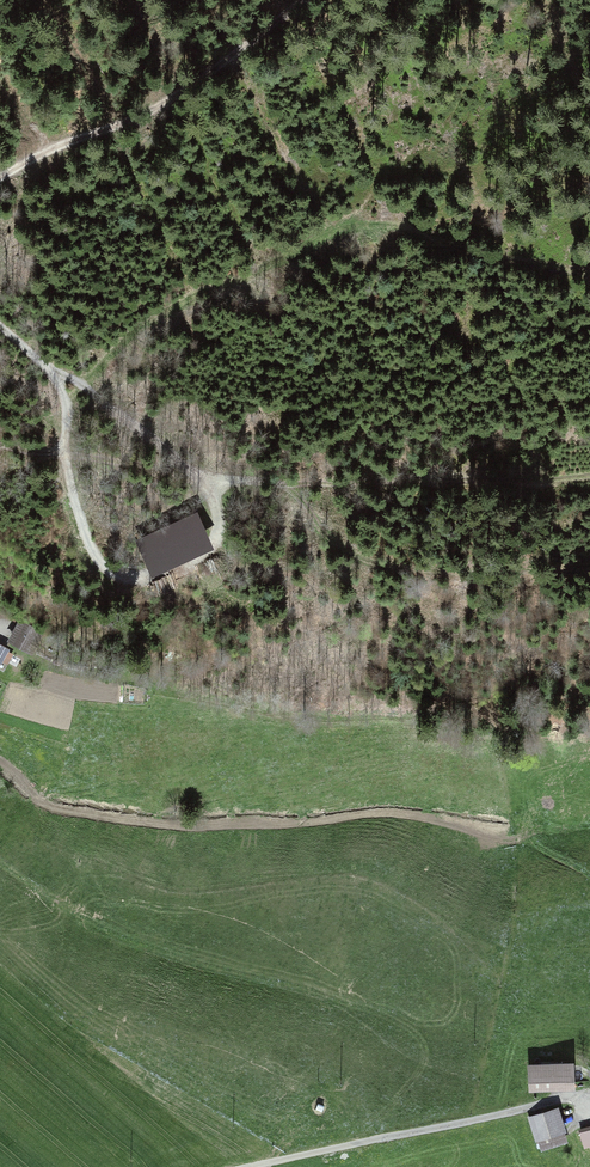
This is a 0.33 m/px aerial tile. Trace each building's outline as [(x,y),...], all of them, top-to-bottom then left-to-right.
[(198,512),(135,540),(152,578),(214,550),(198,512)] [(10,639),(30,649),(39,631),(20,621),(10,639)] [(531,1089),(571,1086),(570,1065),(530,1067),(531,1089)] [(529,1118),(540,1148),(564,1140),(553,1109),(529,1118)] [(579,1132),(582,1145),(589,1143),(589,1129),(579,1132)]
